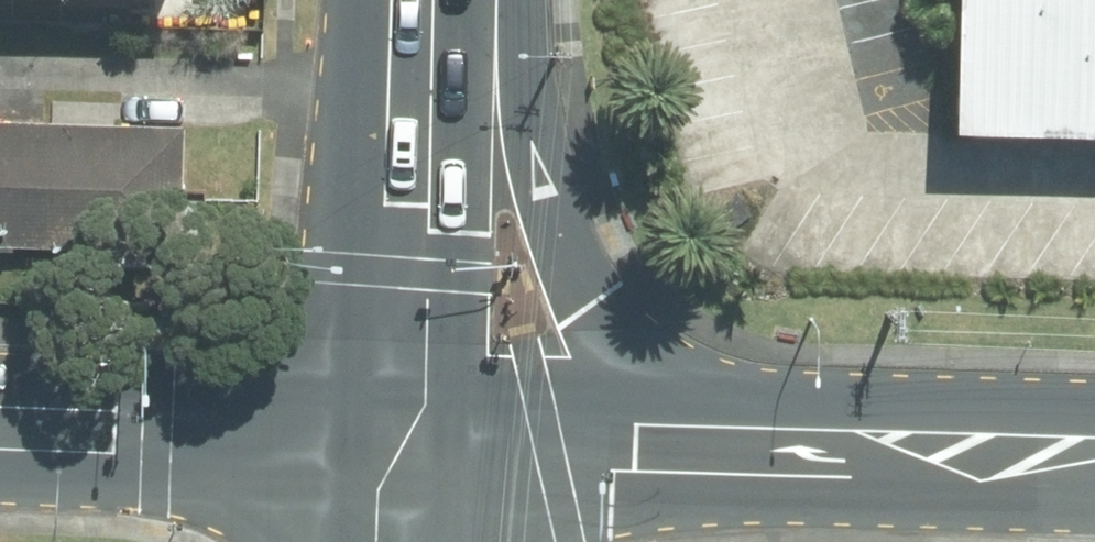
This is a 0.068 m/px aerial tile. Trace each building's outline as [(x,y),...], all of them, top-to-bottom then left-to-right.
[(956,144),(1094,149),(1094,0),(961,0),(956,144)] [(0,119),(0,247),(168,252),(172,124),(0,119)]
